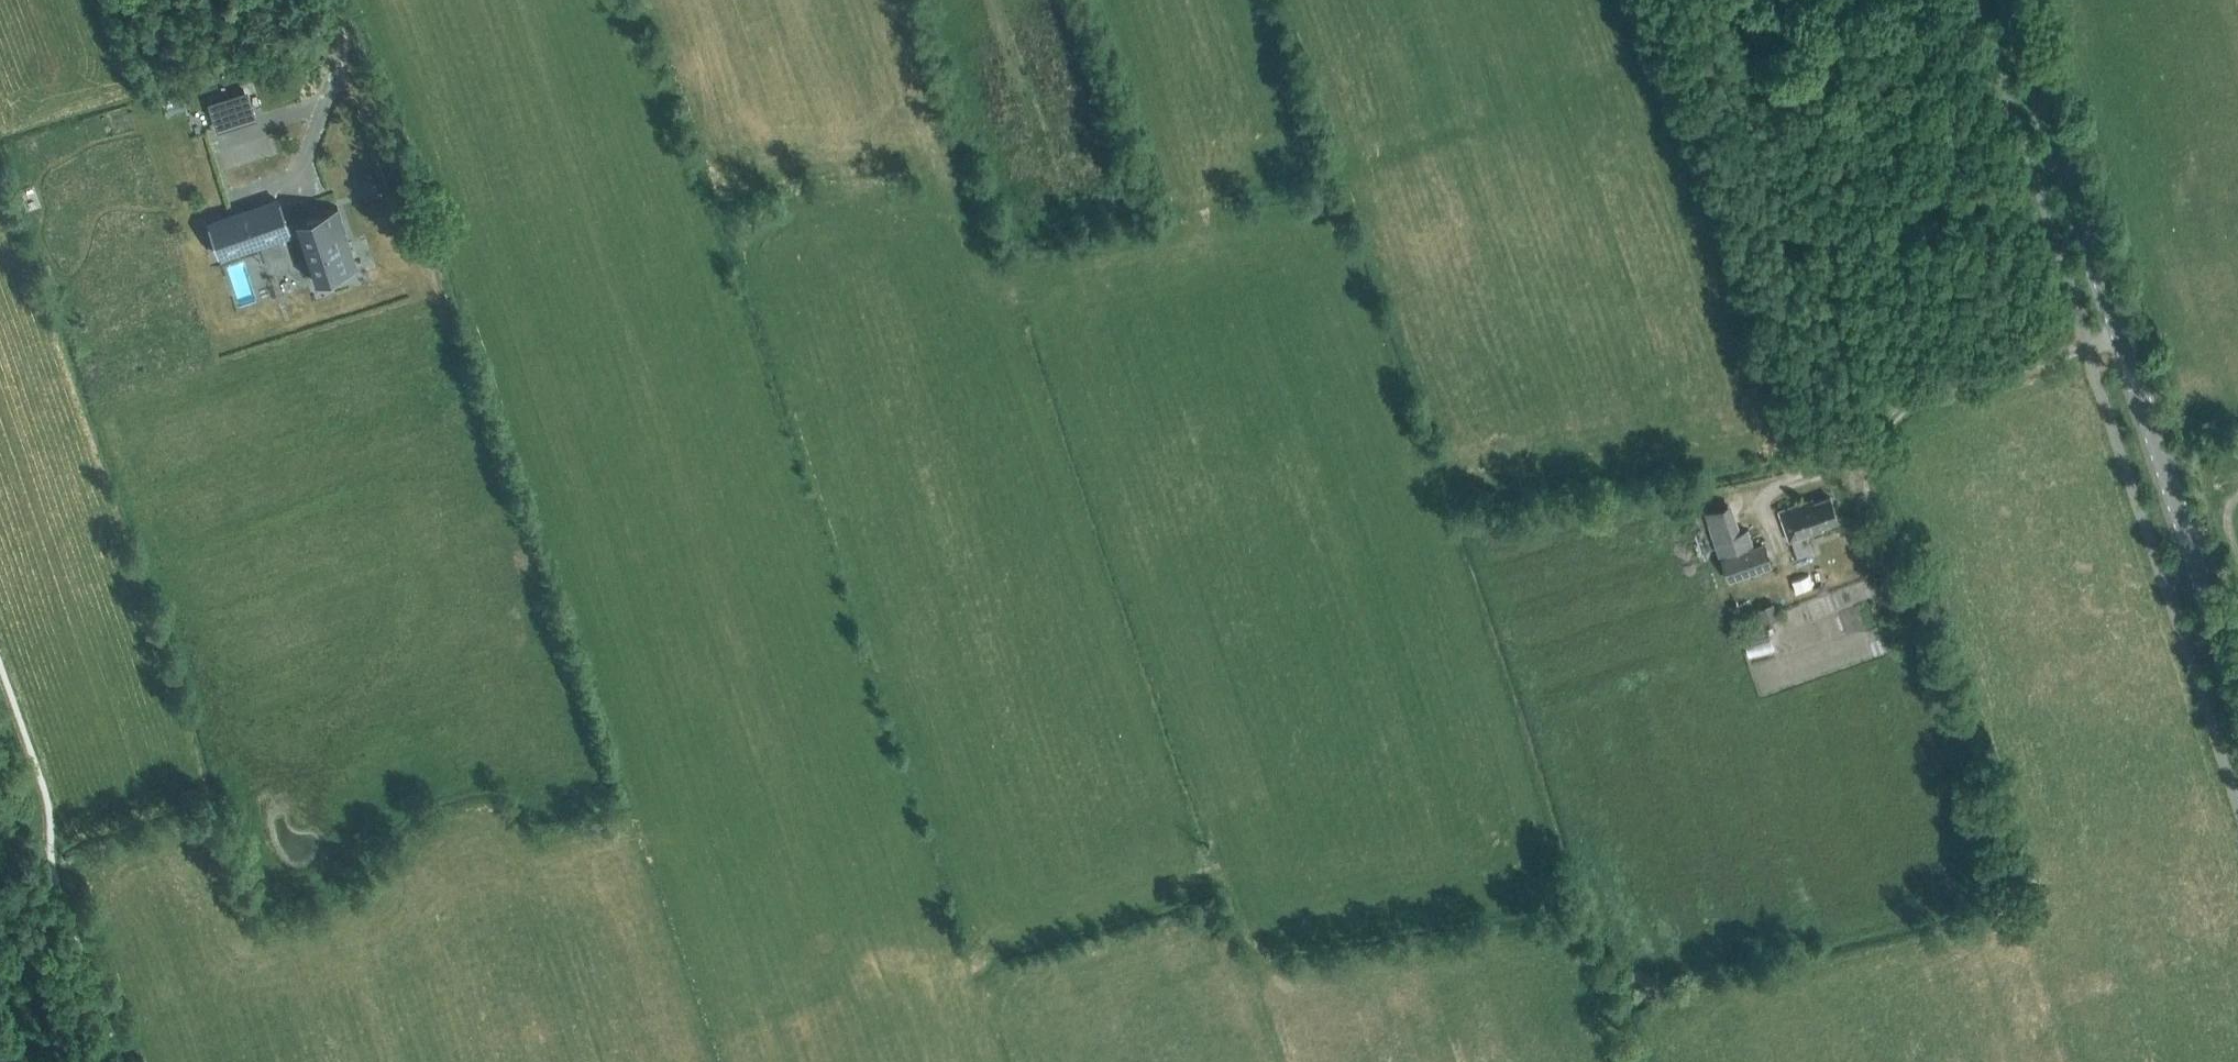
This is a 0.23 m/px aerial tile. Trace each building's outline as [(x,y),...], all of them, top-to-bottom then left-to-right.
[(245,90),(206,102),(213,124),(252,111),(245,90)] [(279,200),(207,224),(217,255),(297,228),(300,238),(301,238),(306,254),(308,254),(307,253),(310,252),(317,274),(355,262),(345,231),(346,230),(337,206),(321,211),(320,209),(319,210),(319,212),(287,222),(279,200)] [(1822,525),(1839,519),(1831,495),(1814,501),(1813,498),(1779,509),(1790,540),(1792,539),(1798,556),(1814,550),(1808,533),(1823,528),(1822,525)] [(1740,529),(1715,538),(1721,554),(1754,543),(1749,527),(1740,529)] [(1764,542),(1733,552),(1740,575),(1771,564),(1764,542)] [(1775,619),(1776,609),(1760,608),(1759,617),(1775,619)]
